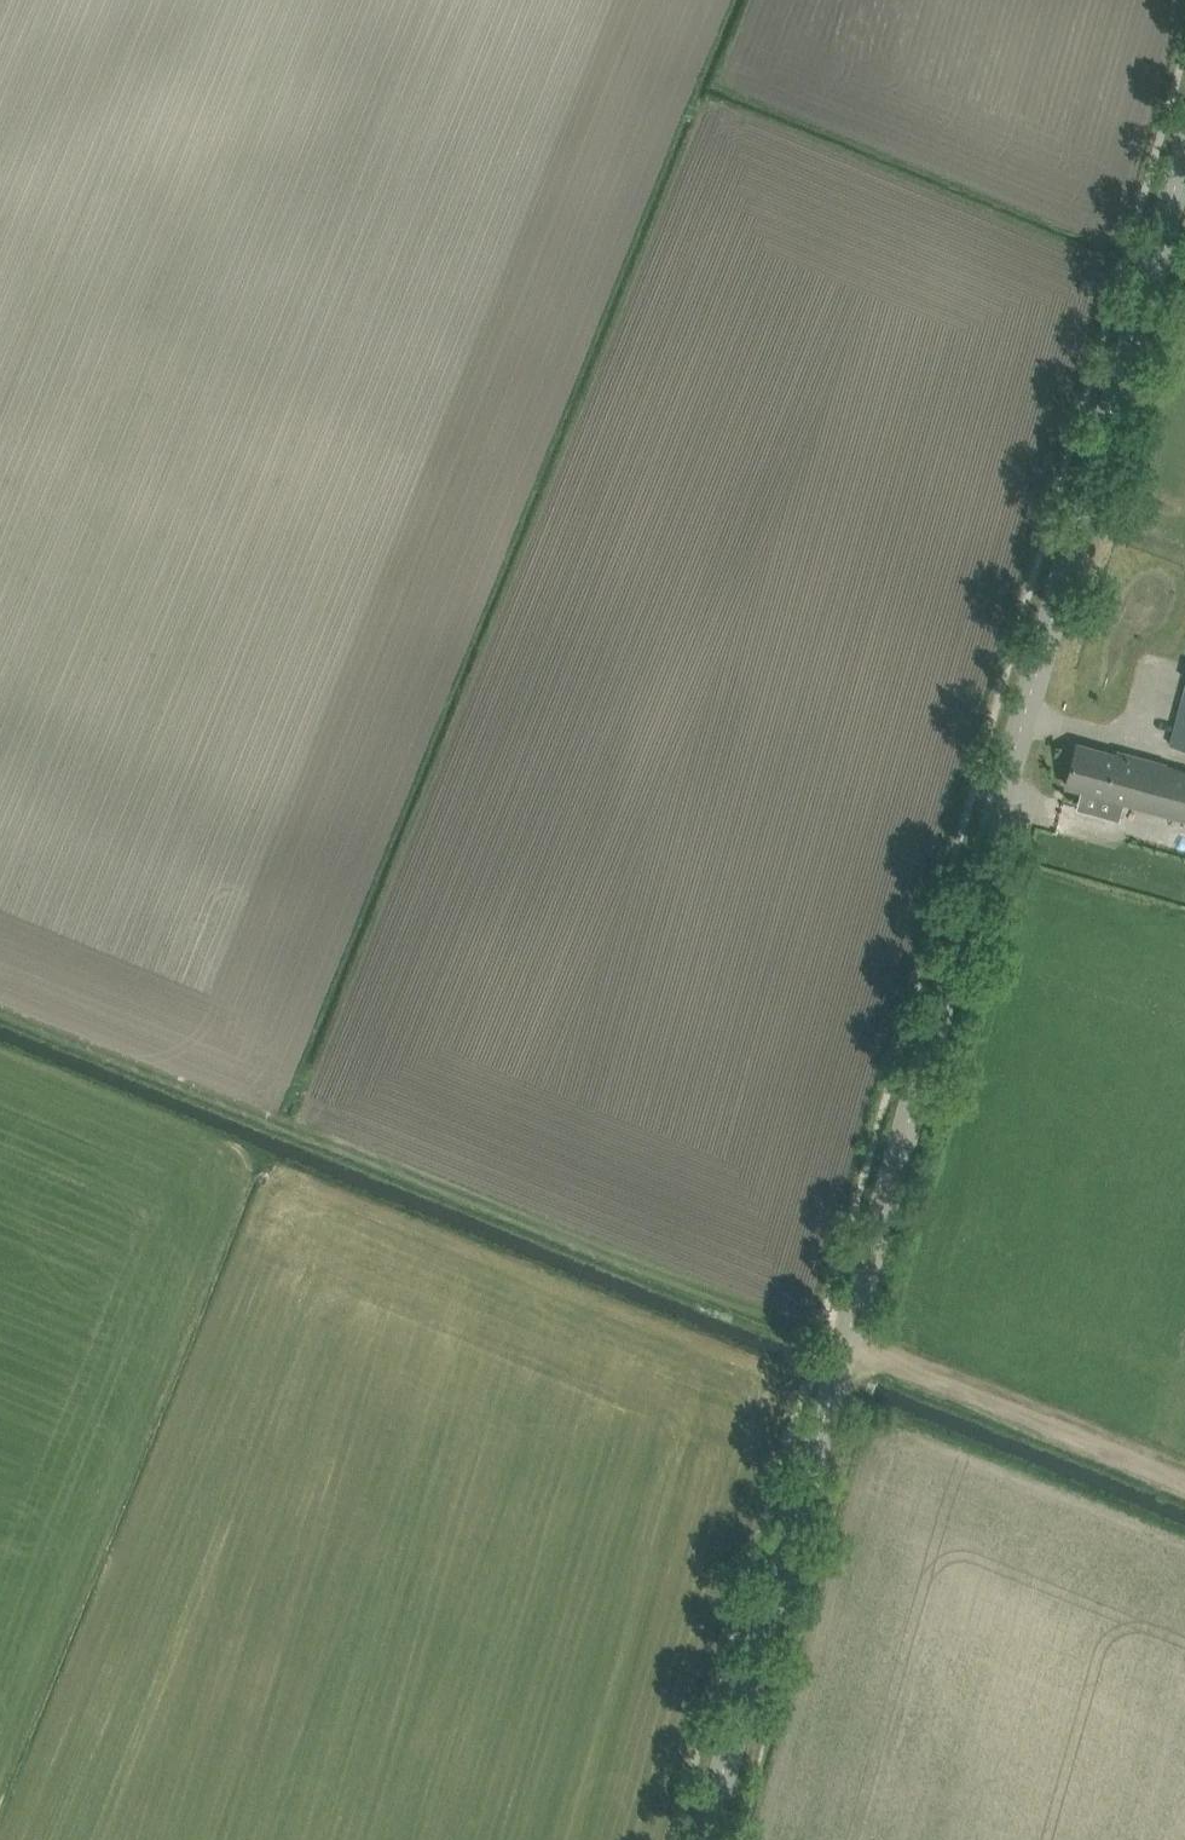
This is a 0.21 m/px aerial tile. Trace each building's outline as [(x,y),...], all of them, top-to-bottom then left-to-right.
[(1171,744),(1172,744),(1174,745),(1184,747),(1184,692),(1171,744)] [(1066,784),(1090,791),(1184,817),(1184,770),(1169,765),(1118,752),(1117,755),(1101,751),(1077,744),(1066,784)]
